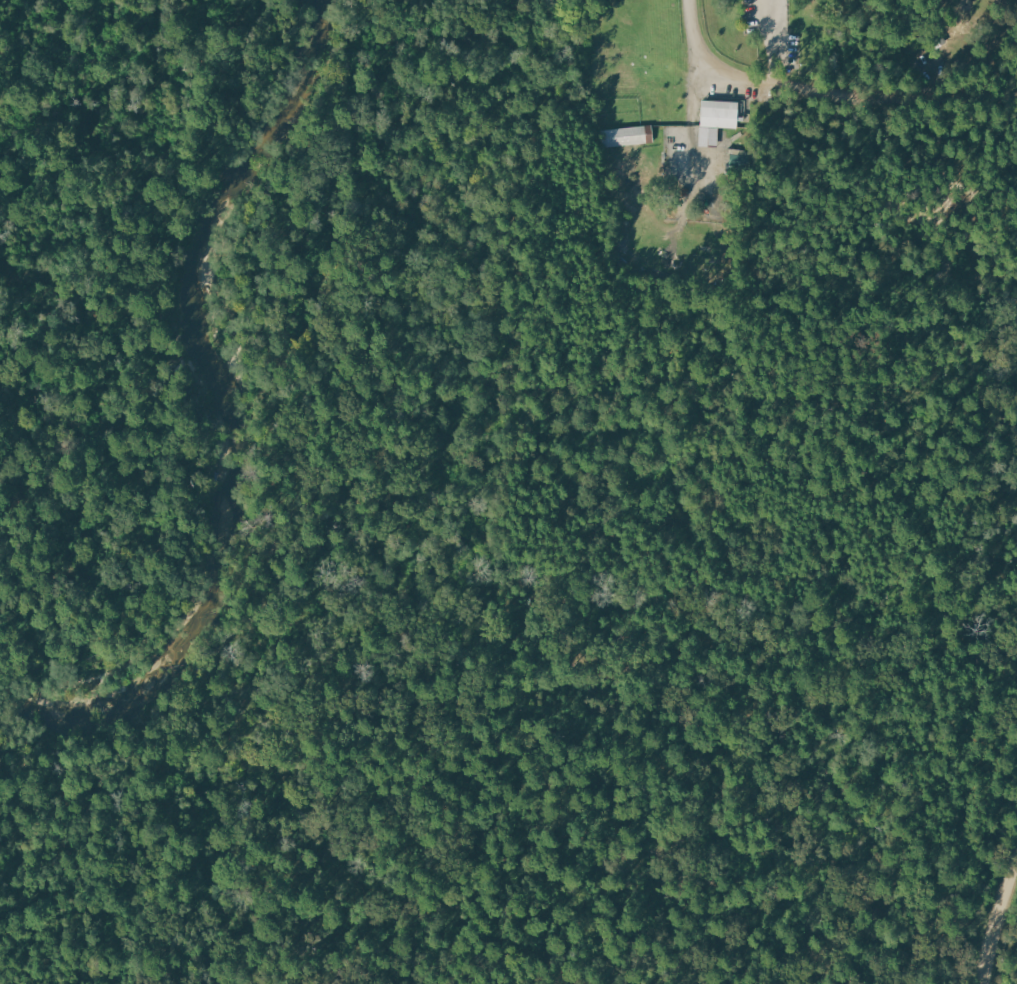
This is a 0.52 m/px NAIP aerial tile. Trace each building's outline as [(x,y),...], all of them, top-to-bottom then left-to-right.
[(699,101),(698,127),(735,129),(736,103),(699,101)] [(605,149),(654,142),(651,125),(603,131),(605,149)]
